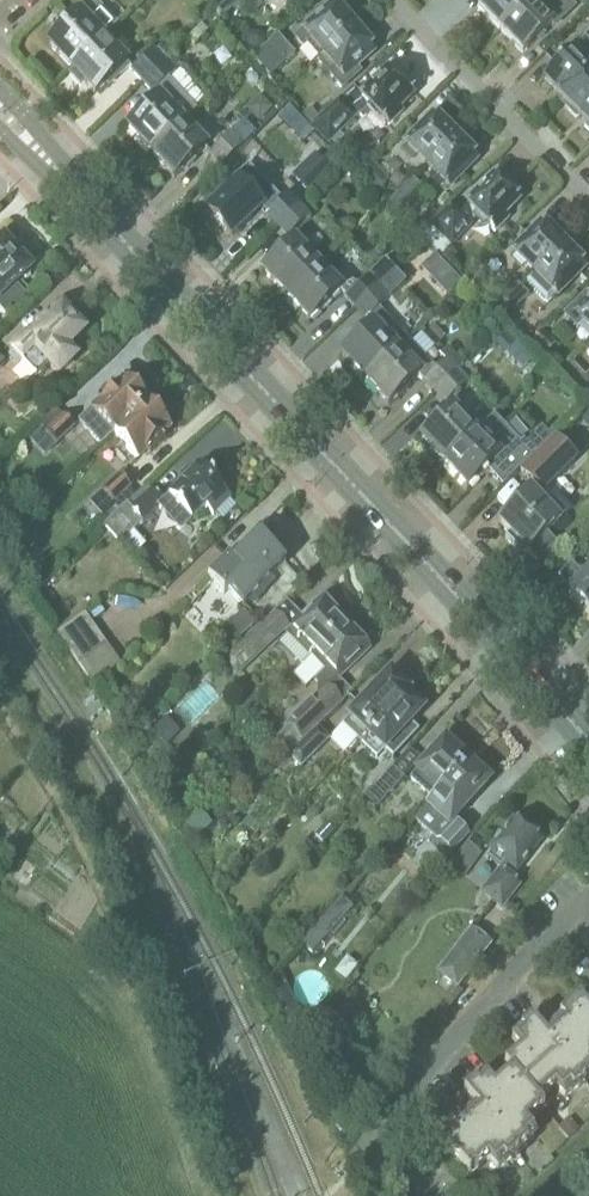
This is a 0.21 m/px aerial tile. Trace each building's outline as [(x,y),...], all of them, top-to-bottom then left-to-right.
[(72,70),(103,40),(105,42),(119,29),(92,0),(89,0),(73,15),(77,19),(49,46),(72,70)] [(211,3),(222,18),(245,0),(215,0),(211,3)] [(288,10),(301,0),(280,0),(288,10)] [(477,7),(499,30),(531,0),(485,0),(477,7)] [(553,6),(547,0),(531,0),(499,30),(520,52),(566,8),(559,0),(553,6)] [(588,9),(588,0),(578,0),(588,10),(588,9)] [(346,14),(343,17),(334,5),(295,39),(304,49),(312,43),(323,54),(353,28),(356,26),(346,14)] [(373,52),(364,40),(366,38),(356,26),(353,28),(323,54),(323,55),(317,60),(342,89),(360,74),(355,68),(373,52)] [(250,49),(259,49),(264,45),(265,38),(260,33),(251,33),(246,37),(246,44),(250,49)] [(269,77),(295,55),(278,36),(253,58),(269,77)] [(574,47),(571,50),(567,46),(553,60),(556,63),(543,76),(555,88),(554,90),(562,98),(588,70),(588,41),(585,37),(574,47)] [(103,40),(72,70),(95,94),(126,65),(105,42),(103,40)] [(132,72),(142,83),(163,63),(153,52),(132,72)] [(163,63),(142,83),(153,94),(159,100),(128,129),(152,154),(183,124),(196,112),(166,81),(174,74),(163,63)] [(410,92),(412,89),(403,80),(401,82),(389,70),(361,97),(352,87),(309,126),(326,145),(359,114),(364,119),(374,108),(390,125),(403,112),(399,108),(412,94),(410,92)] [(562,98),(570,106),(568,108),(576,116),(578,114),(581,116),(588,108),(588,70),(562,98)] [(581,116),(587,122),(585,124),(588,129),(588,108),(581,116)] [(224,129),(228,133),(208,155),(221,167),(253,132),(241,120),(240,120),(236,116),(235,117),(224,129)] [(445,128),(447,126),(438,117),(436,119),(433,116),(394,156),(414,176),(424,166),(453,137),(454,137),(445,128)] [(206,148),(183,124),(152,154),(175,178),(206,148)] [(453,137),(424,166),(448,189),(476,160),(474,157),(476,155),(467,145),(465,148),(454,137),(453,137)] [(354,139),(339,154),(358,173),(373,157),(354,139)] [(294,176),(308,190),(337,162),(330,155),(322,163),(315,156),(294,176)] [(371,163),(358,176),(374,193),(387,180),(371,163)] [(494,177),(468,204),(470,206),(462,215),(452,204),(421,235),(443,256),(451,247),(452,248),(474,225),(471,223),(479,215),(496,232),(509,219),(505,215),(518,201),(515,198),(517,196),(508,187),(506,189),(494,177)] [(421,188),(412,179),(397,195),(398,195),(387,207),(395,215),(421,188)] [(260,206),(237,182),(206,211),(229,235),(260,206)] [(276,223),(297,202),(288,193),(267,214),(276,223)] [(308,213),(297,202),(276,223),(287,234),(308,213)] [(528,280),(529,281),(563,246),(553,236),(555,234),(546,225),(544,227),(541,224),(512,253),(517,258),(511,264),(528,280)] [(262,271),(286,296),(317,266),(294,241),(262,271)] [(5,316),(26,298),(14,285),(19,281),(26,281),(31,276),(32,270),(27,264),(21,264),(3,244),(0,247),(0,311),(5,316)] [(556,296),(584,268),(582,265),(584,263),(575,253),(572,256),(563,246),(529,281),(528,280),(525,283),(545,303),(554,294),(556,296)] [(334,284),(317,266),(286,296),(308,320),(337,292),(345,301),(344,302),(354,313),(397,274),(387,263),(358,290),(350,282),(334,284)] [(407,285),(397,274),(354,313),(364,324),(366,321),(378,310),(407,285)] [(496,310),(520,287),(513,279),(497,295),(498,296),(489,304),(496,310)] [(520,287),(496,310),(502,317),(511,308),(513,310),(528,295),(520,287)] [(563,316),(577,330),(578,328),(582,324),(588,331),(588,298),(585,294),(563,316)] [(36,378),(49,366),(58,376),(74,360),(65,351),(82,335),(58,310),(37,330),(35,327),(11,351),(8,358),(15,365),(22,363),(36,378)] [(342,356),(365,381),(407,341),(384,317),(372,328),(342,356)] [(439,343),(446,336),(435,324),(427,331),(439,343)] [(495,341),(504,351),(515,340),(506,330),(495,341)] [(554,347),(541,333),(528,346),(542,359),(554,347)] [(417,378),(433,395),(457,373),(456,372),(462,366),(447,350),(438,359),(443,365),(436,372),(407,341),(365,381),(388,405),(417,378)] [(457,373),(433,395),(445,408),(448,405),(469,386),(457,373)] [(588,374),(571,390),(587,406),(588,405),(588,375),(588,374)] [(91,413),(80,423),(102,446),(113,435),(115,437),(149,404),(142,397),(140,391),(134,389),(125,380),(117,388),(113,384),(97,399),(101,403),(91,413)] [(149,404),(115,437),(137,460),(145,452),(149,456),(166,440),(162,436),(171,427),(161,417),(159,413),(155,411),(149,404)] [(450,412),(421,439),(444,464),(476,434),(452,410),(450,412)] [(57,445),(75,428),(62,415),(45,432),(57,445)] [(476,434),(444,464),(467,488),(486,470),(503,488),(536,456),(538,458),(553,444),(544,434),(539,434),(527,446),(523,442),(520,446),(493,417),(476,434)] [(538,458),(521,474),(541,495),(542,494),(551,486),(575,463),(555,442),(553,444),(538,458)] [(164,504),(158,509),(180,532),(205,508),(212,516),(214,514),(223,523),(236,510),(228,501),(230,499),(201,467),(169,497),(170,498),(164,504)] [(118,475),(100,492),(113,505),(130,488),(131,488),(118,475)] [(104,527),(120,544),(142,523),(143,524),(158,509),(164,504),(151,490),(131,509),(127,505),(104,527)] [(499,521),(513,536),(507,542),(520,557),(525,552),(538,566),(557,549),(544,535),(564,517),(549,502),(543,508),(529,493),(499,521)] [(263,533),(243,552),(238,546),(206,577),(222,594),(228,589),(237,598),(278,559),(269,549),(274,544),(263,533)] [(301,584),(278,559),(237,598),(242,604),(259,622),(301,584)] [(557,577),(569,590),(567,592),(588,616),(588,571),(583,577),(571,564),(557,577)] [(303,641),(314,653),(343,625),(321,601),(285,634),(297,646),(303,641)] [(273,611),(221,659),(237,676),(289,628),(273,611)] [(79,664),(107,646),(85,614),(57,634),(78,665),(79,664)] [(367,650),(343,625),(314,653),(301,664),(319,684),(319,694),(287,723),(302,739),(341,703),(328,690),(328,684),(332,680),(333,681),(367,650)] [(358,743),(405,693),(389,677),(341,727),(358,743)] [(407,694),(405,693),(358,743),(376,760),(384,751),(392,759),(415,736),(406,728),(421,712),(405,696),(407,694)] [(316,729),(288,755),(300,767),(327,741),(316,729)] [(432,800),(466,762),(445,742),(410,780),(432,800)] [(432,800),(415,819),(439,841),(454,825),(450,822),(478,793),(485,799),(493,791),(485,784),(488,782),(466,762),(432,800)] [(392,769),(366,799),(377,809),(404,779),(392,769)] [(213,823),(201,811),(188,824),(200,836),(213,823)] [(323,821),(309,835),(319,845),(333,830),(323,821)] [(486,859),(499,869),(479,893),(502,911),(522,887),(511,878),(526,860),(524,857),(538,840),(515,822),(486,859)] [(454,825),(439,841),(453,854),(468,838),(454,825)] [(311,952),(353,908),(341,897),(300,941),(311,952)] [(471,931),(438,973),(457,988),(490,946),(471,931)] [(558,952),(565,961),(575,953),(567,944),(558,952)] [(475,1107),(457,1123),(456,1121),(438,1138),(469,1174),(489,1158),(498,1169),(536,1136),(526,1124),(544,1108),(537,1101),(554,1086),(564,1098),(588,1076),(588,1013),(579,1001),(558,1018),(560,1020),(543,1035),(531,1021),(513,1037),(523,1049),(504,1065),(511,1072),(493,1088),(483,1076),(463,1093),(475,1107)] [(560,1127),(562,1130),(570,1139),(580,1131),(572,1122),(569,1119),(560,1127)]
